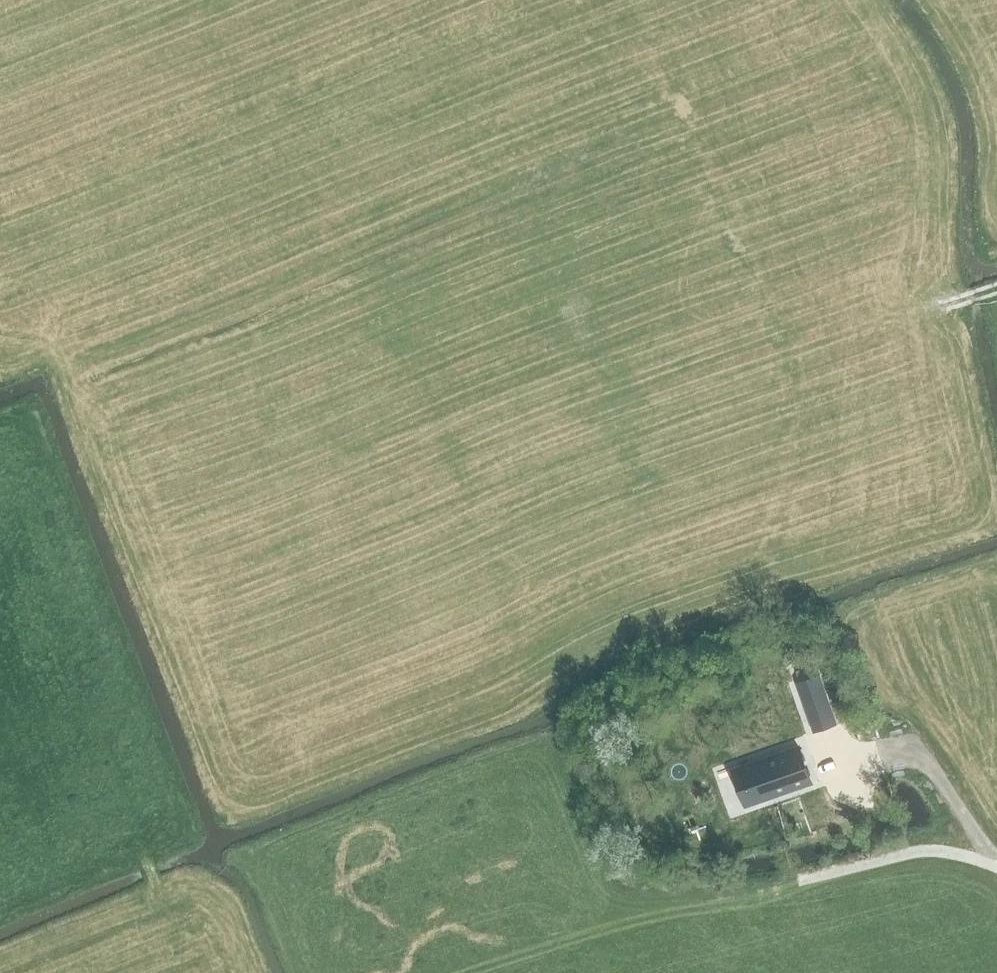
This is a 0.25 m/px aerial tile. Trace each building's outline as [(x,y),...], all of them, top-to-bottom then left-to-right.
[(822,674),(797,682),(808,713),(832,704),(822,674)] [(793,748),(732,767),(738,785),(746,782),(753,805),(803,789),(806,788),(793,748)]
